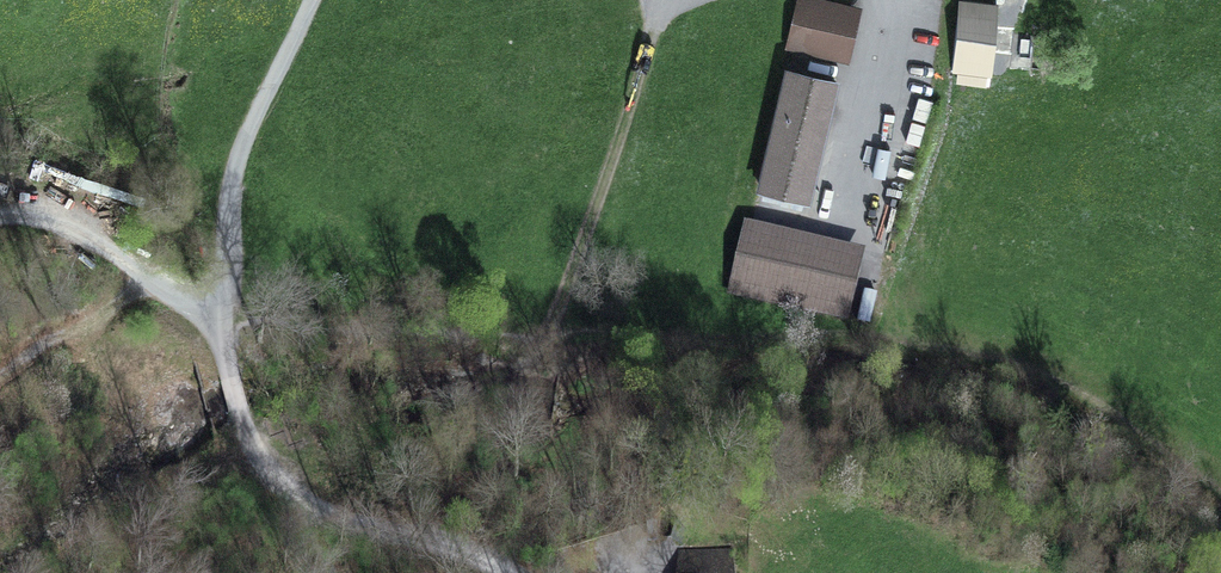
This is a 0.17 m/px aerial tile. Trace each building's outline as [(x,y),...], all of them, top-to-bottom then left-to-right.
[(953,71),(989,75),(997,7),(961,2),(953,71)] [(799,43),(841,53),(850,14),(808,4),(799,43)] [(808,199),(835,83),(789,72),(761,188),(808,199)] [(855,259),(750,234),(738,287),(843,312),(855,259)] [(685,529),(663,523),(659,538),(681,543),(685,529)] [(727,553),(685,554),(686,572),(727,572),(727,553)]
